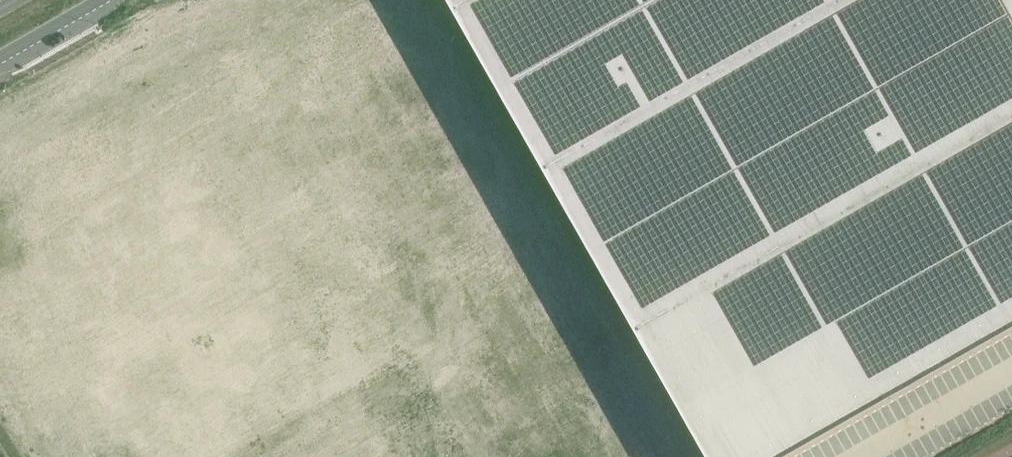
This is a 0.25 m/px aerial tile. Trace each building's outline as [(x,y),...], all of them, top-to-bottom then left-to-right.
[(715,456),(757,456),(1011,313),(1011,0),(455,0),(715,456)]
